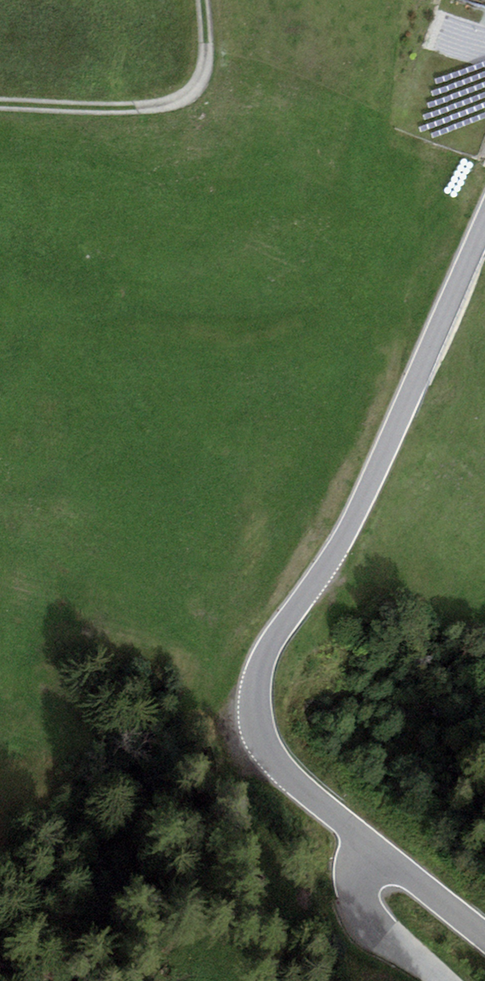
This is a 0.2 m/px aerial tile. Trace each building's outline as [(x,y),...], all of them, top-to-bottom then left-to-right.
[(484,147),(484,8),(461,0),(442,0),(396,131),(480,161),(484,147)]
